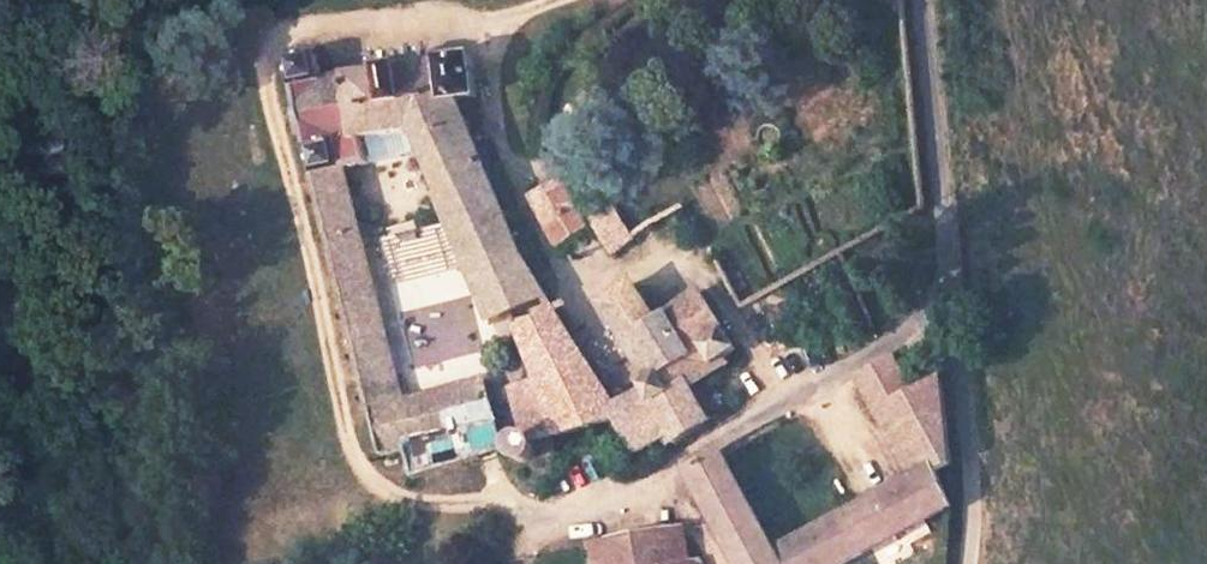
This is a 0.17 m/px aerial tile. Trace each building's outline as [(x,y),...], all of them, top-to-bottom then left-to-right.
[(477,100),(476,55),(323,78),(316,55),(287,62),(380,456),(401,451),(409,481),(506,454),(487,378),(398,395),(339,174),(367,167),(361,143),(411,136),(491,318),(546,296),(521,256),(478,149),(460,107),(477,100)] [(585,225),(561,187),(527,203),(552,244),(585,225)] [(610,254),(633,239),(614,210),(589,225),(610,254)] [(682,384),(736,350),(700,293),(652,321),(633,289),(594,309),(652,406),(616,426),(632,462),(704,422),(682,384)] [(609,424),(548,319),(500,336),(537,444),(609,424)] [(943,515),(933,493),(947,482),(939,388),(915,403),(897,371),(856,393),(902,483),(828,521),(772,550),(710,463),(684,476),(736,563),(845,563),(943,515)] [(669,533),(578,543),(584,563),(673,563),(669,533)]
